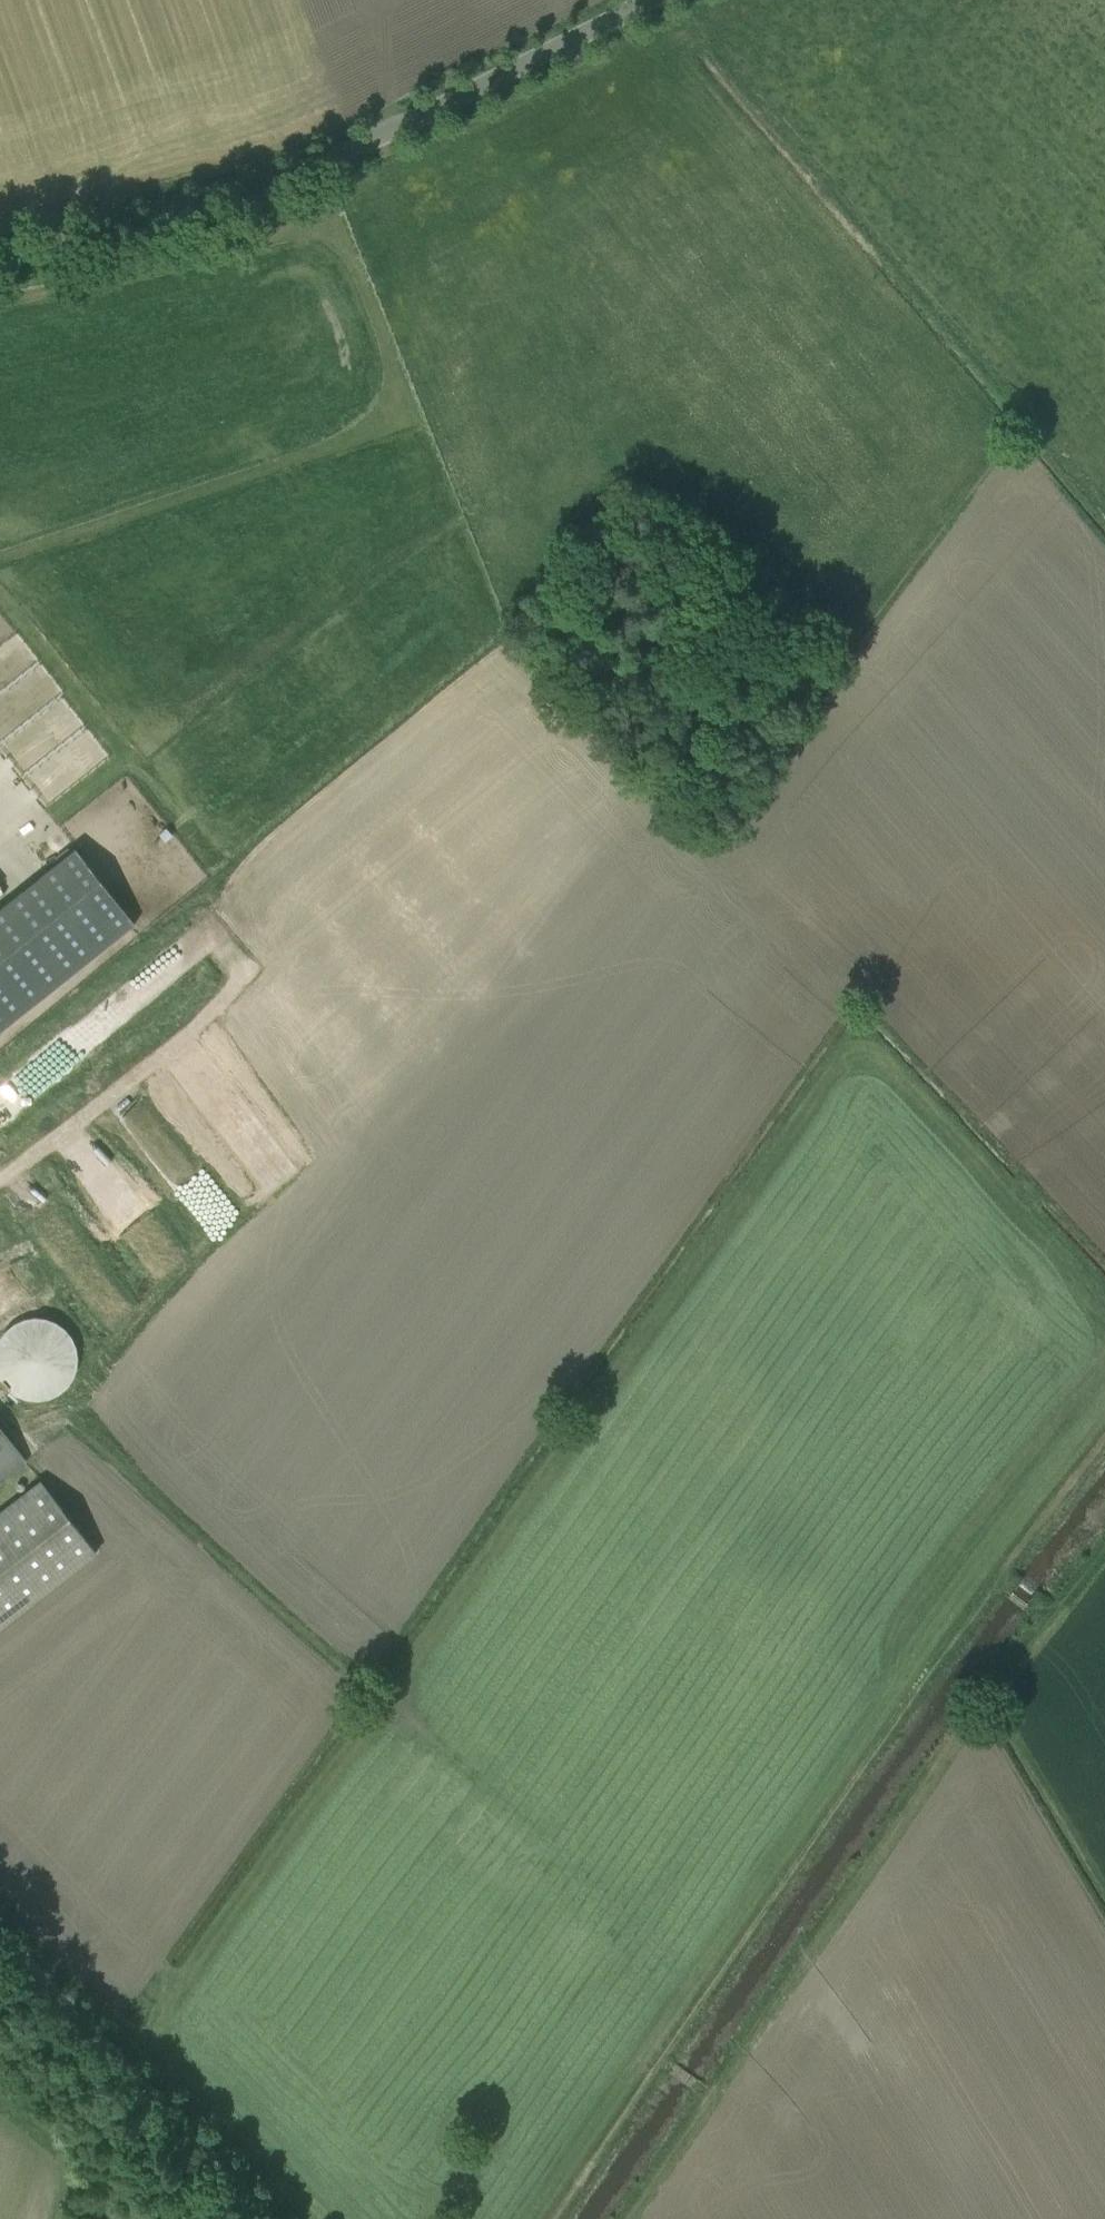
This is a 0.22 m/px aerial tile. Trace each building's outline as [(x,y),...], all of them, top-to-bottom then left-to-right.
[(134,924),(74,848),(0,907),(0,1030),(134,924)] [(65,1320),(0,1319),(0,1373),(7,1373),(7,1395),(64,1396),(65,1320)] [(22,1462),(0,1434),(0,1479),(22,1462)] [(94,1552),(39,1481),(0,1511),(0,1625),(94,1552)]
